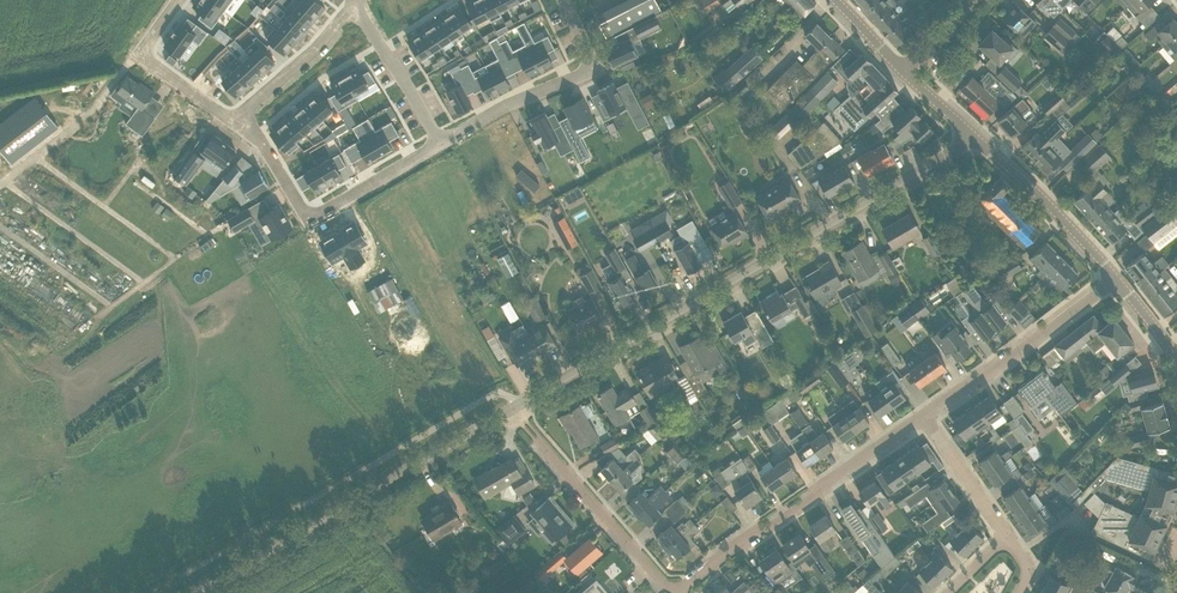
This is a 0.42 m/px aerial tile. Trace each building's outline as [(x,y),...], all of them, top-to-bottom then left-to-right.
[(193,5),(202,12),(198,18),(212,28),(224,10),(211,0),(196,0),(193,5)] [(224,10),(232,0),(211,0),(224,10)] [(297,1),(316,18),(320,13),(319,12),(323,7),(324,8),(325,8),(316,0),(298,0),(297,1)] [(466,2),(476,22),(488,16),(480,0),(472,0),(467,3),(467,1),(466,2)] [(488,16),(490,21),(501,15),(499,10),(498,11),(493,0),(480,0),(488,16)] [(498,11),(499,10),(509,5),(506,0),(493,0),(498,11)] [(595,15),(606,37),(660,10),(655,0),(625,0),(595,15)] [(718,0),(694,0),(702,12),(719,1),(718,0)] [(725,9),(734,2),(738,8),(749,0),(722,0),(720,2),(725,9)] [(801,16),(815,3),(813,0),(785,0),(801,16)] [(874,23),(891,7),(898,0),(886,0),(885,1),(885,0),(873,0),(864,8),(862,10),(874,23)] [(1054,0),(1035,0),(1053,17),(1062,8),(1054,0)] [(1062,8),(1070,0),(1054,0),(1062,8)] [(1091,0),(1083,0),(1078,5),(1086,13),(1095,3),(1091,0)] [(1127,6),(1140,21),(1154,9),(1149,4),(1154,0),(1133,0),(1127,6)] [(297,1),(289,10),(308,26),(311,22),(312,23),(316,18),(297,1)] [(1002,18),(1023,37),(1036,22),(1015,3),(1002,18)] [(453,10),(448,13),(460,32),(461,32),(472,25),(459,6),(458,6),(459,7),(454,11),(453,10)] [(891,7),(874,23),(884,34),(902,19),(900,17),(901,15),(899,12),(897,14),(891,7)] [(907,7),(902,11),(906,17),(912,12),(907,7)] [(289,10),(282,19),(301,35),(305,31),(304,30),(308,26),(289,10)] [(902,19),(884,34),(895,46),(911,31),(907,27),(917,18),(912,12),(906,17),(903,20),(902,19)] [(443,18),(439,20),(451,38),(456,35),(459,40),(464,36),(461,32),(460,32),(448,13),(443,16),(443,18)] [(597,42),(606,37),(595,15),(586,20),(597,42)] [(618,43),(605,49),(612,65),(637,54),(631,42),(639,38),(661,27),(655,15),(615,35),(618,43)] [(1176,32),(1176,23),(1173,18),(1168,22),(1161,16),(1156,21),(1157,22),(1144,34),(1150,40),(1158,33),(1162,37),(1157,41),(1161,46),(1166,42),(1176,32)] [(1058,18),(1052,25),(1068,39),(1074,44),(1081,37),(1075,32),(1074,32),(1058,18)] [(282,19),(274,28),(292,43),(296,39),(297,40),(301,35),(282,19)] [(434,22),(429,26),(441,45),(451,38),(439,20),(435,23),(434,22)] [(516,25),(515,26),(525,44),(539,70),(540,69),(540,70),(541,70),(541,69),(543,68),(544,68),(544,67),(552,63),(551,61),(546,52),(553,49),(554,49),(554,48),(548,35),(534,42),(524,21),(516,25)] [(180,23),(164,45),(180,56),(192,39),(199,44),(207,32),(196,23),(190,31),(180,23)] [(808,31),(805,34),(819,48),(815,51),(814,52),(809,57),(821,70),(833,58),(841,50),(829,38),(831,37),(830,36),(817,23),(808,31)] [(1068,39),(1052,25),(1043,37),(1059,50),(1068,39)] [(272,26),(264,36),(265,38),(285,54),(290,48),(289,48),(292,43),(274,28),(272,26)] [(424,30),(420,33),(432,51),(441,45),(429,26),(424,29),(424,30)] [(991,56),(990,57),(998,64),(1006,55),(1011,58),(1019,50),(1005,38),(1003,39),(992,29),(990,31),(988,29),(983,36),(985,37),(978,44),(991,56)] [(1104,31),(1095,40),(1098,43),(1112,57),(1121,47),(1107,34),(1104,31)] [(1161,46),(1174,60),(1176,58),(1176,32),(1166,42),(1161,46)] [(414,35),(408,39),(422,61),(434,53),(432,51),(420,33),(415,36),(414,35)] [(497,58),(484,65),(487,70),(499,91),(508,86),(509,85),(505,77),(514,72),(499,42),(496,36),(496,37),(489,41),(497,58)] [(506,38),(499,42),(514,72),(524,67),(529,75),(539,70),(525,44),(512,50),(506,38)] [(469,45),(464,49),(467,54),(472,50),(469,45)] [(752,45),(725,70),(724,68),(714,77),(726,91),(752,67),(751,66),(762,56),(752,45)] [(260,47),(250,56),(264,73),(269,69),(268,68),(273,64),(274,65),(274,64),(260,47)] [(1126,47),(1121,52),(1128,60),(1133,55),(1126,47)] [(853,55),(843,64),(846,67),(844,69),(851,77),(849,78),(848,82),(849,86),(851,88),(847,92),(850,95),(850,94),(852,96),(859,90),(868,81),(865,78),(866,75),(872,70),(871,69),(875,65),(870,60),(862,52),(856,58),(853,55)] [(177,60),(169,54),(165,60),(173,65),(177,60)] [(250,56),(241,63),(255,79),(259,76),(260,77),(264,73),(250,56)] [(767,89),(761,95),(779,112),(814,78),(806,70),(796,60),(767,89)] [(241,63),(232,71),(247,88),(251,84),(251,83),(255,79),(241,63)] [(468,63),(460,67),(473,91),(473,93),(484,88),(488,96),(494,93),(495,93),(495,94),(496,93),(495,93),(498,91),(498,92),(499,92),(498,91),(499,91),(487,70),(475,76),(472,71),(468,63)] [(850,95),(841,103),(857,121),(863,115),(867,119),(877,110),(879,112),(886,106),(893,99),(891,97),(898,90),(875,65),(871,69),(872,70),(866,75),(865,78),(868,81),(859,90),(852,96),(850,94),(850,95)] [(996,74),(1022,98),(1028,92),(1019,84),(1022,82),(1004,65),(996,74)] [(349,72),(344,75),(355,94),(376,82),(368,70),(361,74),(356,67),(349,71),(349,72)] [(457,85),(446,91),(450,98),(449,98),(450,99),(450,98),(452,101),(451,101),(451,102),(452,102),(457,112),(471,105),(472,105),(466,95),(473,91),(460,67),(450,72),(457,85)] [(960,88),(973,100),(973,99),(989,114),(1011,91),(988,70),(978,82),(971,75),(960,88)] [(232,71),(222,80),(236,97),(237,96),(236,95),(241,91),(242,92),(247,88),(232,71)] [(826,71),(810,88),(821,100),(832,88),(830,85),(835,80),(826,71)] [(1142,78),(1147,83),(1152,79),(1148,73),(1142,78)] [(337,92),(329,97),(338,111),(358,99),(355,94),(344,75),(339,79),(338,78),(330,82),(337,92)] [(111,94),(111,95),(122,102),(122,103),(122,102),(125,98),(126,98),(126,97),(138,106),(125,123),(142,135),(155,117),(143,108),(154,92),(145,85),(143,87),(127,76),(119,87),(118,86),(117,85),(117,86),(111,94)] [(611,82),(596,90),(602,101),(598,103),(604,115),(635,99),(626,80),(614,87),(611,82)] [(739,84),(728,93),(735,100),(745,91),(739,84)] [(1070,95),(1051,111),(1057,118),(1087,93),(1080,85),(1069,94),(1070,95)] [(1154,92),(1159,97),(1164,93),(1159,87),(1154,92)] [(795,126),(821,100),(810,88),(784,115),(793,124),(795,126)] [(1048,114),(1051,111),(1070,95),(1069,94),(1065,89),(1060,93),(1042,108),(1048,114)] [(312,98),(307,102),(321,118),(322,118),(332,109),(317,92),(311,97),(312,98)] [(1164,93),(1159,97),(1164,103),(1169,98),(1164,93)] [(650,94),(641,99),(645,108),(646,107),(647,109),(651,107),(650,105),(655,103),(650,94)] [(716,95),(711,99),(714,103),(719,99),(716,95)] [(834,96),(825,104),(832,111),(841,102),(834,96)] [(569,117),(560,121),(571,143),(581,138),(577,129),(595,120),(583,98),(565,108),(569,117)] [(1000,121),(998,123),(1008,134),(1010,133),(1012,135),(1026,123),(1025,122),(1034,114),(1028,108),(1030,107),(1022,98),(998,119),(1000,121)] [(35,100),(0,127),(0,151),(12,166),(22,158),(20,155),(47,135),(41,127),(50,119),(35,100)] [(303,104),(298,109),(313,126),(312,126),(314,128),(324,120),(322,118),(321,118),(307,102),(303,105),(303,104)] [(896,106),(875,123),(881,129),(889,123),(892,123),(896,127),(900,132),(901,133),(918,116),(919,117),(920,116),(911,106),(906,111),(904,112),(902,110),(900,111),(896,106)] [(294,113),(290,117),(304,133),(312,126),(313,126),(298,109),(293,113),(294,113)] [(545,113),(530,121),(535,129),(531,132),(536,142),(540,140),(544,146),(553,141),(557,139),(560,144),(568,140),(569,140),(560,124),(553,128),(545,113)] [(891,141),(894,146),(894,147),(915,135),(920,141),(928,135),(933,130),(924,120),(923,121),(919,117),(918,116),(901,133),(900,132),(891,141)] [(285,119),(280,123),(295,141),(296,140),(304,133),(290,117),(286,120),(285,119)] [(368,118),(360,122),(379,155),(392,148),(388,142),(399,135),(391,121),(375,130),(368,118)] [(778,120),(768,130),(775,137),(777,140),(788,129),(778,120)] [(1034,160),(1049,145),(1064,130),(1056,120),(1035,141),(1032,137),(1030,139),(1021,147),(1034,160)] [(613,121),(608,123),(612,131),(617,129),(613,121)] [(842,141),(824,121),(806,137),(821,154),(842,141)] [(347,141),(341,145),(351,163),(364,155),(368,162),(379,155),(360,122),(352,127),(359,139),(350,145),(347,141)] [(277,128),(271,133),(289,154),(299,145),(296,140),(295,141),(280,123),(276,128),(277,128)] [(875,124),(869,128),(872,133),(878,129),(875,124)] [(1094,128),(1088,134),(1095,142),(1101,136),(1094,128)] [(533,156),(525,141),(519,144),(510,129),(495,137),(507,160),(518,155),(522,162),(533,156)] [(194,145),(172,175),(186,185),(207,156),(222,167),(235,150),(214,134),(201,151),(194,145)] [(1067,153),(1075,161),(1095,142),(1088,134),(1087,134),(1067,153)] [(821,154),(806,137),(788,154),(800,168),(821,154)] [(583,143),(573,149),(580,161),(590,156),(583,143)] [(848,143),(842,147),(845,152),(852,149),(848,143)] [(871,151),(881,168),(880,168),(881,169),(894,161),(884,144),(872,151),(871,151)] [(901,144),(895,147),(898,154),(904,150),(901,144)] [(1049,145),(1034,160),(1047,173),(1053,167),(1053,168),(1062,159),(1049,145)] [(1078,163),(1089,176),(1110,156),(1099,145),(1078,163)] [(842,147),(836,150),(839,156),(845,152),(842,147)] [(880,168),(881,168),(871,151),(872,151),(871,150),(857,158),(868,175),(880,168)] [(658,152),(653,154),(656,160),(661,158),(658,152)] [(339,153),(317,165),(328,183),(333,180),(334,182),(342,177),(337,170),(346,165),(339,153)] [(536,162),(542,173),(547,170),(542,159),(536,162)] [(654,162),(641,167),(651,190),(664,185),(654,162)] [(234,165),(214,190),(220,195),(240,183),(249,198),(268,187),(258,170),(246,178),(243,173),(243,172),(234,165)] [(317,165),(295,178),(302,190),(311,185),(316,192),(323,188),(323,186),(328,183),(317,165)] [(831,172),(841,189),(840,189),(841,190),(855,182),(844,165),(832,172),(831,172)] [(810,168),(803,172),(807,177),(813,174),(810,168)] [(840,189),(841,189),(831,172),(832,172),(831,171),(818,179),(828,196),(840,189)] [(144,174),(141,179),(152,187),(156,183),(144,174)] [(1073,201),(1095,225),(1106,215),(1109,218),(1114,213),(1115,211),(1114,213),(1100,198),(1108,192),(1101,185),(1104,183),(1097,175),(1092,179),(1096,183),(1091,187),(1090,186),(1088,188),(1087,187),(1084,190),(1085,191),(1073,201)] [(974,201),(983,210),(1022,250),(1040,231),(1005,196),(1003,194),(1011,185),(1000,176),(974,201)] [(756,197),(768,218),(788,206),(790,208),(801,202),(788,178),(756,197)] [(718,186),(731,207),(741,201),(728,180),(718,186)] [(194,182),(189,187),(197,193),(201,188),(194,182)] [(580,187),(573,190),(578,199),(584,196),(580,187)] [(1170,203),(1141,226),(1154,242),(1176,224),(1176,198),(1170,203)] [(157,201),(152,208),(157,211),(159,213),(164,206),(158,201),(157,201)] [(1142,211),(1133,219),(1143,231),(1138,225),(1158,209),(1153,203),(1152,204),(1150,201),(1147,203),(1146,202),(1145,204),(1146,204),(1140,209),(1142,211)] [(951,214),(964,231),(977,221),(964,204),(951,214)] [(279,205),(259,217),(272,240),(293,227),(279,205)] [(166,208),(161,214),(169,219),(173,213),(166,208)] [(248,208),(227,219),(235,232),(255,220),(248,208)] [(1106,215),(1095,225),(1111,243),(1118,237),(1119,238),(1122,235),(1121,233),(1131,225),(1130,224),(1129,225),(1126,223),(1129,220),(1118,209),(1115,211),(1114,213),(1109,218),(1106,215)] [(726,216),(728,219),(710,230),(715,239),(718,238),(723,246),(732,240),(733,242),(735,241),(734,240),(738,237),(739,239),(748,233),(734,211),(726,216)] [(882,229),(888,240),(893,248),(923,231),(912,212),(911,213),(912,216),(898,224),(897,221),(882,229)] [(553,222),(567,249),(578,243),(564,216),(553,222)] [(674,249),(674,250),(687,273),(688,272),(687,272),(694,268),(701,264),(694,252),(706,246),(707,245),(692,219),(676,228),(686,244),(675,250),(674,249)] [(354,222),(321,241),(332,261),(344,254),(344,255),(343,256),(346,261),(347,260),(351,266),(363,259),(356,247),(365,242),(354,222)] [(650,229),(634,239),(640,251),(657,242),(650,229)] [(923,238),(933,256),(941,251),(931,233),(923,238)] [(888,274),(896,269),(894,266),(891,260),(886,251),(878,256),(877,253),(869,258),(865,252),(867,251),(861,241),(843,252),(862,287),(881,276),(877,269),(883,265),(888,274)] [(1038,250),(1030,258),(1040,268),(1036,272),(1041,277),(1062,258),(1046,242),(1038,250)] [(635,298),(619,270),(625,266),(615,247),(604,253),(615,272),(607,276),(609,281),(608,282),(617,297),(616,297),(622,308),(634,301),(632,299),(635,298)] [(21,282),(29,270),(0,249),(0,267),(21,282)] [(259,252),(246,259),(250,265),(262,259),(259,252)] [(1134,259),(1125,266),(1140,285),(1163,268),(1168,264),(1162,255),(1152,263),(1143,252),(1134,259)] [(508,253),(497,258),(507,277),(518,271),(508,253)] [(625,260),(645,295),(659,287),(649,269),(644,272),(634,255),(625,260)] [(898,256),(891,260),(894,266),(901,262),(898,256)] [(1062,258),(1041,277),(1047,283),(1052,278),(1062,288),(1077,273),(1062,258)] [(996,271),(1001,280),(1021,269),(1016,259),(996,271)] [(805,279),(808,284),(806,285),(807,287),(806,288),(806,290),(806,292),(807,294),(809,294),(811,294),(813,293),(819,304),(820,304),(822,304),(823,304),(825,304),(827,302),(828,300),(828,298),(837,293),(833,287),(840,283),(828,261),(819,266),(821,269),(805,279)] [(58,292),(68,281),(51,267),(41,278),(58,292)] [(1140,285),(1164,316),(1176,305),(1176,288),(1174,290),(1165,279),(1170,276),(1163,268),(1140,285)] [(896,269),(888,274),(893,283),(901,279),(896,269)] [(580,275),(590,293),(598,288),(588,270),(580,275)] [(985,301),(972,284),(963,290),(994,330),(997,328),(999,329),(1005,325),(1003,323),(1006,322),(998,311),(1002,307),(993,295),(985,301)] [(994,330),(963,290),(955,295),(969,313),(961,320),(970,332),(975,328),(983,339),(985,337),(986,339),(992,334),(991,333),(994,330)] [(776,291),(759,301),(764,308),(771,322),(775,320),(791,310),(788,303),(782,293),(779,295),(777,291),(776,291)] [(523,302),(535,322),(546,315),(534,295),(523,302)] [(575,306),(566,310),(572,321),(578,332),(595,323),(603,318),(597,308),(592,297),(584,301),(581,295),(572,300),(575,306)] [(801,296),(794,300),(798,306),(805,317),(808,322),(814,319),(811,314),(812,313),(805,302),(802,295),(801,296)] [(811,298),(805,302),(812,313),(817,310),(811,298)] [(920,298),(910,305),(919,319),(929,311),(920,298)] [(1007,309),(1017,319),(1028,310),(1018,299),(1007,309)] [(850,311),(865,337),(877,330),(862,304),(850,311)] [(919,319),(910,305),(897,314),(902,321),(908,317),(918,331),(924,326),(919,319)] [(723,322),(729,332),(734,341),(741,338),(746,346),(757,340),(759,344),(771,337),(757,312),(745,318),(741,311),(723,322)] [(1133,343),(1114,318),(1102,327),(1093,315),(1055,345),(1062,355),(1065,358),(1086,342),(1094,352),(1105,343),(1116,356),(1127,348),(1128,350),(1135,345),(1133,343)] [(510,330),(499,337),(514,362),(516,361),(518,365),(527,359),(547,348),(548,350),(556,345),(550,335),(544,325),(516,340),(510,330)] [(931,336),(938,347),(943,343),(945,345),(946,344),(957,359),(961,355),(962,356),(964,355),(966,353),(966,352),(970,349),(964,341),(966,340),(955,326),(947,332),(943,327),(931,336)] [(697,372),(687,378),(696,394),(697,396),(707,392),(702,382),(727,368),(712,342),(706,346),(699,335),(682,346),(697,372)] [(886,343),(880,348),(894,366),(900,362),(886,343)] [(860,373),(854,365),(858,362),(849,350),(833,361),(848,382),(860,373)] [(935,352),(922,361),(933,376),(946,367),(935,352)] [(656,360),(650,364),(650,363),(649,363),(649,364),(637,372),(651,397),(670,387),(667,381),(676,375),(665,355),(657,360),(656,359),(656,360)] [(848,382),(833,361),(826,366),(841,387),(848,382)] [(933,376),(922,361),(909,371),(919,385),(933,376)] [(1115,385),(1119,381),(1131,371),(1125,364),(1109,377),(1115,385)] [(899,388),(903,386),(892,370),(875,382),(881,391),(892,405),(893,406),(899,402),(898,401),(905,396),(899,388)] [(1018,389),(1030,406),(1045,395),(1060,414),(1077,402),(1060,380),(1053,385),(1046,375),(1047,373),(1045,374),(1042,370),(1026,383),(1025,381),(1019,386),(1020,387),(1018,389)] [(1153,370),(1130,377),(1128,377),(1132,392),(1126,394),(1128,401),(1148,395),(1146,389),(1157,386),(1153,370)] [(788,372),(779,378),(785,387),(794,382),(788,372)] [(806,380),(811,388),(820,381),(815,373),(806,380)] [(696,394),(687,378),(684,374),(676,379),(687,399),(696,394)] [(739,383),(733,387),(736,392),(742,389),(739,383)] [(797,386),(780,399),(785,407),(802,394),(797,386)] [(598,395),(615,424),(628,416),(624,408),(635,401),(628,390),(617,396),(611,387),(598,395)] [(892,405),(881,391),(875,395),(870,388),(864,392),(869,399),(868,400),(879,415),(892,405)] [(989,421),(1001,413),(989,395),(977,404),(989,421)] [(1024,433),(1025,434),(1033,428),(1022,413),(1024,411),(1013,395),(1003,403),(1014,418),(1018,424),(1024,433)] [(1086,395),(1079,402),(1084,408),(1092,402),(1086,395)] [(1128,437),(1131,446),(1143,443),(1154,440),(1151,431),(1169,426),(1162,401),(1145,406),(1142,398),(1125,402),(1128,412),(1141,408),(1147,432),(1128,437)] [(850,402),(840,409),(856,431),(869,421),(856,403),(853,405),(850,402)] [(993,426),(989,421),(977,404),(972,408),(971,406),(964,411),(965,412),(964,413),(976,430),(984,425),(987,430),(993,426)] [(639,410),(649,427),(657,422),(647,405),(639,410)] [(560,416),(567,428),(569,426),(581,446),(597,437),(579,406),(560,416)] [(770,406),(763,412),(770,423),(778,418),(770,406)] [(798,408),(790,414),(795,422),(803,416),(798,408)] [(856,431),(840,409),(831,416),(833,419),(829,421),(842,440),(856,431)] [(976,430),(964,413),(952,421),(965,439),(976,430)] [(1014,418),(1008,422),(1012,429),(1018,424),(1014,418)] [(751,420),(744,425),(749,432),(756,427),(751,420)] [(648,429),(657,439),(665,432),(658,423),(648,429)] [(780,437),(770,423),(763,429),(772,443),(780,437)] [(802,432),(805,436),(819,456),(833,446),(823,432),(817,435),(809,424),(801,430),(802,432)] [(1018,424),(1012,429),(1018,437),(1024,433),(1018,424)] [(744,425),(738,429),(743,436),(749,432),(744,425)] [(819,456),(805,436),(802,432),(790,440),(797,449),(796,450),(806,465),(819,456)] [(1000,437),(997,432),(989,437),(993,442),(1000,437)] [(601,445),(605,453),(618,446),(614,438),(601,445)] [(661,450),(668,458),(679,448),(672,440),(661,450)] [(918,444),(906,453),(918,470),(930,462),(918,444)] [(600,468),(610,479),(636,457),(640,454),(635,448),(627,455),(618,463),(613,457),(600,468)] [(679,448),(668,458),(676,466),(687,457),(679,448)] [(986,473),(1004,461),(1012,455),(1009,449),(1000,455),(996,449),(978,461),(986,473)] [(906,453),(893,462),(905,479),(918,470),(906,453)] [(749,455),(742,459),(749,470),(756,465),(749,455)] [(1166,525),(1164,524),(1165,521),(1166,522),(1170,513),(1169,513),(1170,510),(1172,510),(1175,500),(1176,500),(1176,497),(1176,482),(1176,481),(1176,473),(1117,456),(1100,473),(1104,478),(1149,490),(1146,503),(1141,513),(1139,517),(1106,501),(1105,503),(1094,492),(1084,503),(1098,517),(1091,531),(1146,557),(1150,549),(1153,550),(1158,540),(1159,541),(1162,535),(1161,535),(1162,533),(1163,534),(1167,527),(1165,526),(1166,525)] [(636,457),(610,479),(620,491),(632,480),(628,476),(635,470),(634,469),(641,463),(636,457)] [(786,457),(773,466),(783,481),(797,471),(786,457)] [(474,478),(480,489),(485,497),(511,482),(518,494),(535,485),(526,469),(520,473),(511,458),(484,474),(483,473),(474,478)] [(741,486),(734,490),(739,497),(746,507),(762,496),(755,486),(746,472),(749,470),(742,459),(735,464),(742,472),(741,472),(735,477),(741,486)] [(1011,472),(1004,461),(986,473),(994,485),(1007,476),(1011,482),(1022,474),(1017,468),(1011,472)] [(905,479),(893,462),(881,470),(886,477),(879,481),(888,494),(895,490),(893,488),(905,479)] [(1027,462),(1022,466),(1025,471),(1031,467),(1027,462)] [(710,472),(721,487),(729,482),(718,466),(710,472)] [(783,481),(773,466),(760,475),(770,490),(783,481)] [(1049,482),(1068,503),(1082,490),(1077,485),(1080,482),(1066,467),(1049,482)] [(1029,469),(1022,474),(1026,478),(1033,474),(1029,469)] [(926,496),(931,504),(952,489),(948,483),(946,483),(943,479),(931,488),(927,482),(919,487),(914,491),(903,498),(909,507),(926,496)] [(859,491),(866,501),(868,504),(875,499),(881,507),(889,502),(874,481),(859,491)] [(1049,482),(1043,487),(1047,493),(1053,489),(1049,482)] [(917,483),(911,487),(914,491),(919,487),(917,483)] [(716,484),(709,490),(716,497),(722,491),(716,484)] [(1028,496),(1020,484),(1002,497),(1005,501),(1004,502),(1009,508),(1010,508),(1011,508),(1028,496)] [(1077,505),(1093,488),(1090,484),(1073,501),(1077,505)] [(637,515),(664,491),(660,485),(654,490),(653,488),(644,489),(642,492),(641,491),(629,502),(630,503),(628,505),(637,515)] [(952,489),(931,504),(937,512),(921,523),(927,532),(950,515),(946,509),(959,501),(956,496),(957,496),(952,489)] [(664,491),(637,515),(646,525),(648,523),(649,524),(661,514),(656,508),(669,497),(664,491)] [(720,501),(730,513),(736,507),(727,496),(720,501)] [(1037,509),(1028,496),(1011,508),(1014,514),(1013,515),(1018,521),(1019,520),(1020,521),(1037,509)] [(541,521),(546,528),(543,531),(552,542),(558,537),(564,531),(574,523),(566,514),(563,517),(560,513),(561,512),(549,498),(531,513),(540,523),(541,521)] [(668,516),(682,504),(677,498),(663,511),(668,516)] [(897,503),(900,507),(906,503),(903,499),(897,503)] [(440,509),(422,519),(428,530),(434,539),(461,523),(455,512),(449,502),(440,508),(440,509)] [(841,509),(860,537),(866,533),(879,551),(873,555),(881,567),(894,556),(862,509),(861,510),(859,507),(858,508),(859,509),(857,510),(856,509),(855,510),(850,503),(841,509)] [(674,523),(687,510),(682,504),(668,516),(674,523)] [(1060,519),(1071,512),(1067,506),(1056,514),(1060,519)] [(1045,520),(1037,509),(1020,521),(1021,523),(1020,524),(1024,531),(1025,530),(1028,533),(1040,524),(1045,530),(1057,521),(1053,515),(1045,520)] [(868,518),(878,533),(887,527),(876,512),(868,518)] [(495,528),(507,545),(525,531),(513,514),(495,528)] [(950,522),(956,518),(953,514),(947,518),(950,522)] [(809,526),(816,536),(826,549),(834,543),(828,534),(835,529),(825,515),(809,526)] [(668,546),(694,523),(689,518),(683,523),(682,522),(674,529),(671,524),(656,537),(666,549),(668,546)] [(950,522),(947,518),(941,522),(944,526),(950,522)] [(968,521),(958,531),(974,546),(983,537),(977,531),(978,530),(974,526),(973,527),(968,521)] [(668,546),(678,558),(695,543),(690,537),(699,529),(694,523),(668,546)] [(564,531),(558,537),(565,545),(572,539),(564,531)] [(974,546),(958,531),(949,540),(964,555),(965,554),(967,555),(971,551),(970,550),(974,546)] [(783,544),(790,554),(793,559),(801,554),(808,566),(814,562),(824,577),(835,570),(824,555),(815,543),(809,548),(799,533),(793,538),(792,536),(789,538),(790,539),(783,544)] [(839,541),(857,566),(865,560),(847,535),(839,541)] [(581,546),(565,560),(573,569),(580,563),(583,567),(592,559),(601,552),(590,538),(581,546)] [(915,549),(921,544),(917,541),(912,546),(915,549)] [(766,551),(768,555),(760,560),(776,583),(792,572),(774,546),(771,547),(772,549),(768,551),(767,550),(766,551)] [(910,554),(915,549),(912,546),(907,551),(910,554)] [(937,552),(927,561),(943,577),(947,573),(948,574),(952,570),(951,569),(952,567),(937,552)] [(1106,587),(1106,590),(1110,592),(1112,591),(1116,592),(1125,592),(1129,585),(1131,586),(1136,577),(1129,573),(1129,572),(1124,569),(1123,570),(1116,566),(1099,556),(1094,565),(1103,570),(1104,569),(1112,573),(1104,586),(1106,587)] [(533,576),(538,581),(558,564),(553,558),(533,576)] [(943,577),(927,561),(918,570),(933,586),(935,584),(936,585),(940,581),(939,580),(943,577)] [(738,575),(731,568),(726,573),(733,580),(738,575)] [(857,573),(861,578),(868,573),(864,568),(857,573)] [(1089,587),(1066,575),(1062,581),(1050,574),(1048,578),(1046,577),(1042,584),(1044,585),(1043,587),(1055,592),(1068,592),(1069,591),(1074,592),(1086,592),(1089,587)] [(841,581),(845,586),(850,592),(851,592),(857,589),(855,585),(852,587),(845,578),(841,581)] [(871,592),(882,592),(868,578),(862,584),(871,592)] [(596,579),(580,592),(608,592),(596,579)] [(898,590),(901,592),(921,592),(908,580),(898,590)] [(748,587),(743,581),(730,592),(725,587),(718,592),(741,592),(748,587)] [(753,582),(748,587),(753,592),(758,588),(753,582)] [(774,591),(776,592),(789,592),(781,584),(774,590),(774,591)] [(774,590),(769,585),(764,589),(767,592),(772,592),(774,591),(774,590)]
